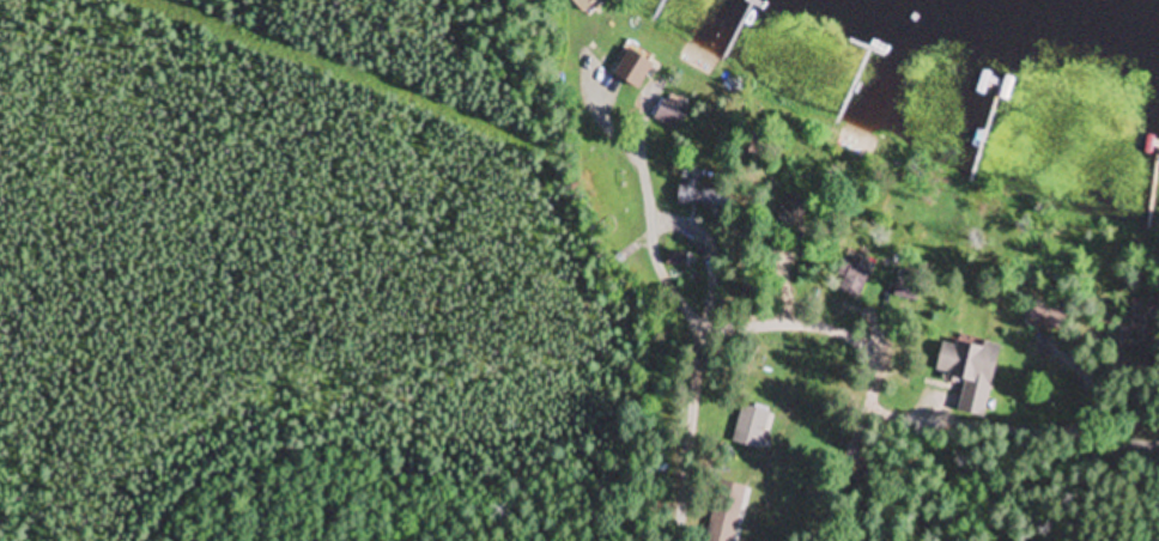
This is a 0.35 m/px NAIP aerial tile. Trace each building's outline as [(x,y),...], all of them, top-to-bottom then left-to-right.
[(579,14),(599,4),(597,0),(572,0),(579,14)] [(648,78),(655,60),(628,49),(621,68),(648,78)] [(691,111),(668,96),(653,118),(676,134),(691,111)] [(679,182),(677,207),(719,211),(721,185),(679,182)] [(774,211),(785,229),(806,218),(795,199),(774,211)] [(686,254),(667,253),(666,268),(685,269),(686,254)] [(859,300),(873,263),(846,253),(838,276),(844,278),(839,292),(859,300)] [(914,300),(917,282),(898,278),(895,296),(914,300)] [(1026,326),(1055,332),(1060,313),(1031,307),(1026,326)] [(1000,346),(958,336),(956,346),(943,343),(936,373),(965,380),(958,413),(985,419),(1000,346)] [(760,451),(769,413),(742,406),(732,444),(760,451)] [(744,487),(716,482),(705,540),(735,540),(744,487)]
